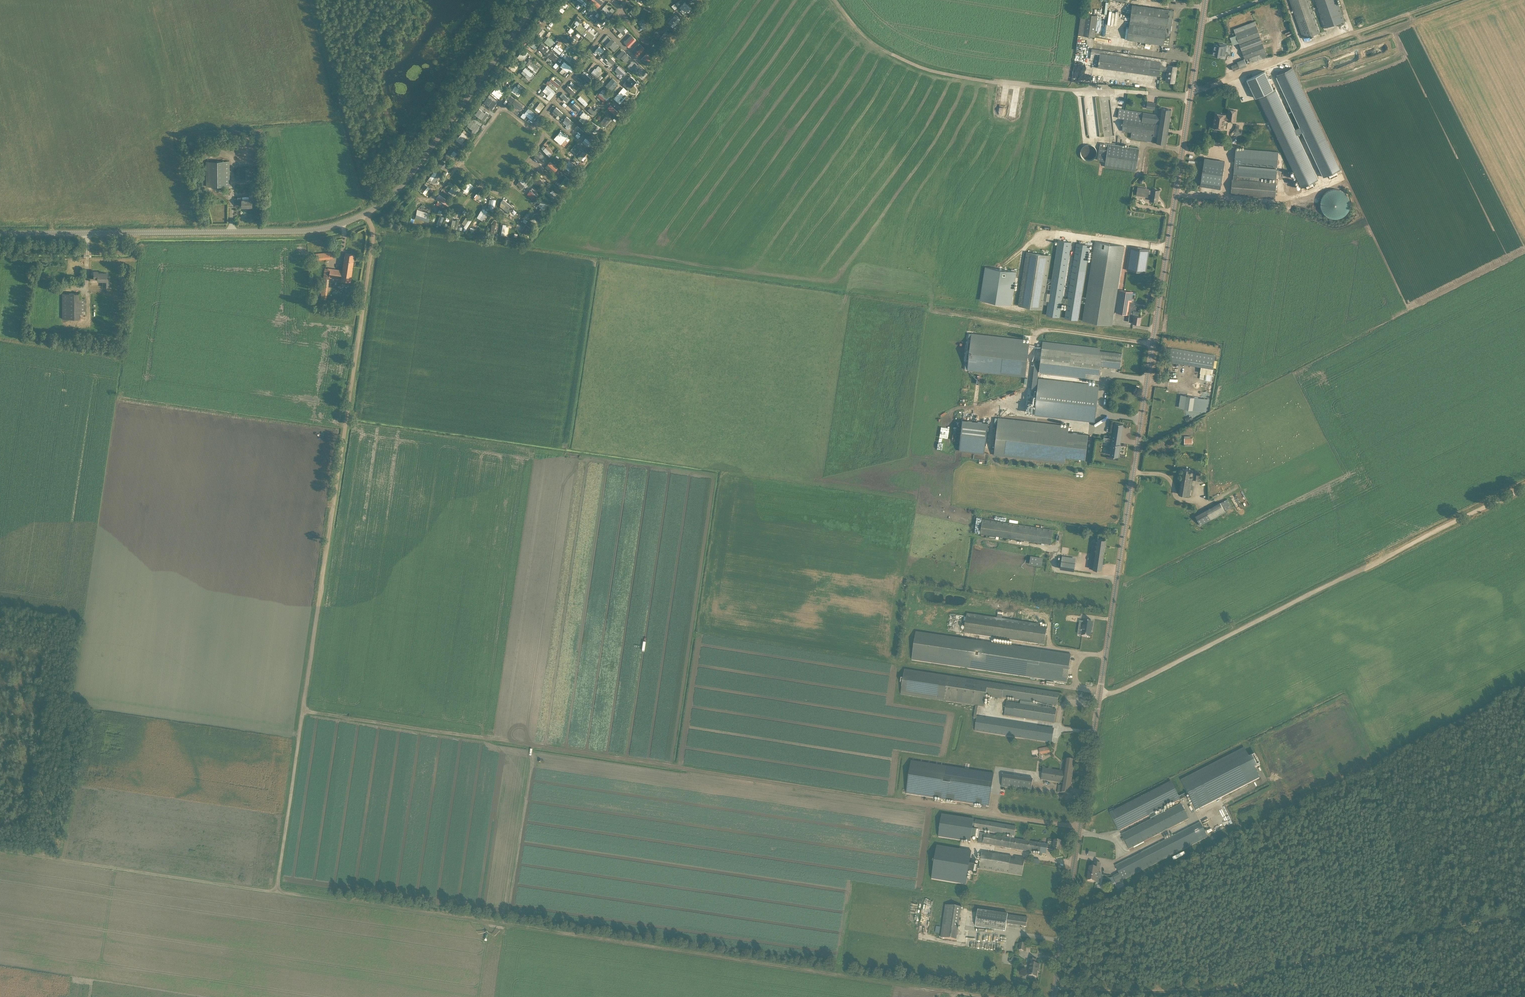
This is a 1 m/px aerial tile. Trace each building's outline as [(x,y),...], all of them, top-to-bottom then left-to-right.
[(1320,32),(1308,0),(1290,0),(1303,38),(1320,32)] [(1325,28),(1344,21),(1337,0),(1315,0),(1325,28)] [(560,11),(559,10),(561,7),(562,8),(563,6),(562,6),(563,5),(561,4),(561,3),(559,1),(553,8),(559,12),(560,11)] [(686,4),(684,2),(679,7),(681,9),(680,10),(685,15),(691,8),(687,4),(686,4)] [(1127,39),(1164,44),(1169,45),(1174,10),(1132,4),(1127,39)] [(608,17),(612,13),(607,9),(607,8),(604,6),(600,11),(603,13),(608,17)] [(641,13),(634,6),(631,8),(632,9),(630,11),(636,18),(641,13)] [(594,16),(597,12),(592,7),(588,11),(594,16)] [(555,16),(550,12),(543,21),(545,22),(547,20),(550,22),(555,16)] [(1078,34),(1095,37),(1098,15),(1081,13),(1078,34)] [(600,14),(596,19),(599,22),(598,23),(601,25),(606,19),(600,14)] [(672,27),(680,20),(675,14),(667,22),(672,27)] [(649,26),(643,18),(640,19),(642,22),(640,23),(643,29),(645,28),(646,28),(649,26)] [(575,23),(572,26),(575,28),(577,25),(577,26),(575,28),(582,33),(586,29),(580,23),(577,20),(574,23),(575,23)] [(1236,35),(1245,59),(1266,52),(1260,36),(1261,36),(1255,21),(1234,29),(1235,32),(1232,33),(1233,36),(1236,35)] [(623,34),(625,32),(623,30),(625,28),(619,22),(617,24),(618,25),(616,28),(623,34)] [(535,33),(540,36),(545,30),(540,26),(535,33)] [(666,37),(668,39),(673,33),(667,28),(659,39),(662,42),(666,37)] [(592,41),(594,39),(593,38),(595,36),(589,31),(587,34),(585,36),(592,41)] [(571,39),(575,42),(580,35),(577,33),(571,39)] [(526,46),(528,47),(530,45),(532,47),(537,42),(534,39),(536,37),(534,35),(526,46)] [(602,41),(613,52),(619,46),(608,35),(602,41)] [(548,36),(544,42),(550,46),(554,41),(548,36)] [(538,48),(545,54),(545,55),(547,57),(551,52),(549,50),(549,49),(548,49),(542,43),(540,45),(540,46),(538,48)] [(656,44),(653,43),(648,50),(653,54),(659,46),(656,44)] [(1215,44),(1213,55),(1221,56),(1222,56),(1222,54),(1225,55),(1226,47),(1226,44),(1219,43),(1219,45),(1215,44)] [(559,54),(563,49),(556,44),(553,48),(559,54)] [(599,46),(594,50),(599,55),(604,50),(599,46)] [(1092,48),(1091,51),(1100,52),(1098,67),(1159,76),(1160,70),(1168,71),(1168,67),(1166,66),(1167,59),(1162,58),(1092,48)] [(528,53),(523,49),(517,58),(522,62),(528,53)] [(623,49),(617,54),(625,62),(630,56),(623,49)] [(571,59),(568,56),(569,55),(566,53),(563,56),(573,65),(575,63),(577,61),(573,57),(571,59)] [(607,53),(601,59),(604,63),(608,59),(613,64),(615,61),(607,53)] [(560,58),(554,54),(552,56),(550,58),(554,61),(559,65),(561,62),(558,60),(560,58)] [(508,67),(514,71),(520,63),(515,59),(508,67)] [(1246,65),(1244,59),(1237,62),(1240,68),(1246,65)] [(530,64),(531,62),(529,60),(526,64),(528,66),(536,73),(538,70),(536,69),(538,67),(533,63),(531,65),(530,64)] [(568,72),(569,70),(571,71),(573,69),(564,61),(562,64),(560,66),(568,72)] [(617,74),(620,72),(623,75),(626,72),(619,64),(613,69),(617,74)] [(642,80),(648,73),(638,64),(632,70),(642,80)] [(1168,71),(1166,81),(1170,81),(1175,82),(1177,66),(1168,65),(1168,67),(1168,71)] [(523,70),(521,72),(525,76),(528,78),(530,76),(532,78),(534,75),(533,74),(525,67),(523,70)] [(1325,176),(1327,175),(1337,170),(1340,169),(1341,169),(1293,67),(1292,67),(1277,74),(1277,76),(1276,77),(1300,127),(1302,131),(1312,152),(1321,172),(1323,177),(1325,176)] [(593,70),(591,72),(598,77),(599,75),(601,73),(595,68),(593,70)] [(505,70),(499,78),(502,81),(502,80),(505,82),(508,78),(509,75),(507,74),(508,73),(505,70)] [(585,79),(588,82),(591,77),(583,71),(581,74),(586,78),(585,79)] [(1301,187),(1305,186),(1306,189),(1315,185),(1314,181),(1317,180),(1318,179),(1297,134),(1295,129),(1275,88),(1274,89),(1265,71),(1247,80),(1255,98),(1258,96),(1271,123),(1268,125),(1270,129),(1273,128),(1301,187)] [(629,89),(635,82),(636,81),(631,76),(623,84),(629,89)] [(612,78),(605,85),(611,90),(618,83),(612,78)] [(522,91),(515,85),(511,91),(518,96),(522,91)] [(555,92),(547,85),(545,88),(542,91),(549,96),(549,95),(552,97),(554,95),(553,95),(555,92)] [(497,86),(492,92),(499,98),(502,94),(500,93),(502,91),(497,86)] [(623,87),(613,98),(619,103),(629,92),(623,87)] [(603,89),(599,94),(605,99),(610,94),(603,89)] [(562,92),(559,96),(566,103),(570,99),(562,92)] [(577,98),(585,106),(588,103),(580,95),(577,98)] [(488,96),(483,102),(489,106),(494,100),(488,96)] [(1110,96),(1096,97),(1096,103),(1101,103),(1103,137),(1113,136),(1110,96)] [(521,108),(523,105),(514,99),(512,103),(514,104),(513,105),(520,110),(521,108)] [(540,101),(534,109),(539,112),(545,105),(540,101)] [(1155,109),(1156,103),(1147,101),(1146,108),(1155,109)] [(615,114),(618,112),(610,104),(607,107),(615,114)] [(552,111),(559,117),(563,113),(556,106),(552,111)] [(590,107),(588,110),(594,115),(599,110),(597,107),(594,110),(590,107)] [(1147,135),(1146,140),(1166,143),(1171,109),(1161,107),(1160,115),(1119,109),(1118,118),(1124,119),(1122,131),(1147,135)] [(483,121),(488,114),(480,108),(474,114),(483,121)] [(535,113),(528,108),(524,114),(531,119),(535,113)] [(1213,127),(1224,129),(1225,120),(1227,121),(1235,122),(1237,110),(1229,109),(1227,116),(1226,116),(1226,114),(1216,113),(1213,127)] [(590,117),(583,111),(580,116),(586,121),(590,117)] [(1244,111),(1243,122),(1249,122),(1250,115),(1256,115),(1256,111),(1244,111)] [(571,125),(573,122),(565,115),(563,117),(571,125)] [(600,123),(605,126),(610,120),(605,116),(600,123)] [(475,132),(480,126),(471,119),(466,125),(475,132)] [(590,130),(595,134),(600,127),(592,122),(590,125),(592,127),(590,130)] [(464,130),(456,140),(461,144),(469,133),(464,130)] [(556,136),(561,140),(563,138),(565,140),(568,136),(565,133),(565,134),(560,131),(556,136)] [(548,139),(540,148),(549,156),(553,152),(547,146),(551,142),(548,139)] [(1136,171),(1139,148),(1108,143),(1108,144),(1100,142),(1097,160),(1106,161),(1105,166),(1136,171)] [(460,148),(454,143),(447,152),(450,155),(454,150),(457,153),(460,148)] [(1092,143),(1081,147),(1083,153),(1086,152),(1088,157),(1093,155),(1092,152),(1095,151),(1092,143)] [(581,148),(578,152),(580,154),(578,158),(581,160),(584,156),(585,156),(587,152),(583,150),(581,148)] [(1231,195),(1273,198),(1273,197),(1275,197),(1275,195),(1277,195),(1278,191),(1276,190),(1277,182),(1276,182),(1277,169),(1239,165),(1239,164),(1242,164),(1242,165),(1277,168),(1278,152),(1236,148),(1233,179),(1232,179),(1231,195)] [(541,150),(536,155),(541,161),(546,156),(541,150)] [(1205,158),(1202,172),(1200,185),(1220,188),(1225,161),(1205,158)] [(447,163),(442,159),(438,165),(443,169),(447,163)] [(230,160),(206,161),(206,186),(217,186),(226,186),(229,186),(230,186),(230,180),(230,160)] [(573,173),(575,170),(575,169),(577,167),(569,161),(567,163),(564,167),(573,173)] [(239,166),(239,180),(251,180),(253,180),(253,177),(253,166),(239,166)] [(533,176),(526,169),(524,172),(533,181),(532,181),(541,189),(546,184),(537,175),(535,178),(533,176)] [(434,170),(428,179),(434,183),(440,174),(434,170)] [(518,180),(526,187),(531,182),(523,175),(520,177),(518,180)] [(562,175),(558,182),(563,186),(568,179),(562,175)] [(467,192),(473,185),(467,181),(462,188),(467,192)] [(424,183),(419,190),(425,194),(430,187),(424,183)] [(1150,200),(1153,200),(1158,201),(1159,190),(1154,189),(1152,189),(1152,190),(1149,189),(1149,188),(1138,186),(1136,195),(1148,196),(1148,193),(1151,194),(1150,200)] [(455,196),(459,191),(453,187),(449,192),(455,196)] [(526,193),(533,201),(539,195),(532,187),(526,193)] [(545,192),(552,199),(555,196),(548,189),(545,192)] [(1341,217),(1347,214),(1349,201),(1344,190),(1336,189),(1334,189),(1323,194),(1321,204),(1322,209),(1325,210),(1327,215),(1340,217),(1341,217)] [(482,200),(487,193),(484,191),(479,198),(482,200)] [(249,200),(243,200),(242,197),(237,197),(237,203),(242,203),(242,207),(252,206),(252,200),(254,200),(254,195),(254,193),(249,193),(249,200)] [(441,194),(437,200),(447,207),(451,200),(441,194)] [(541,202),(541,201),(538,205),(544,210),(549,203),(544,198),(541,202)] [(498,206),(510,212),(513,205),(502,200),(498,206)] [(484,212),(481,210),(477,217),(482,220),(486,213),(484,212)] [(536,213),(530,219),(535,223),(540,217),(536,213)] [(466,216),(461,223),(464,225),(463,227),(466,228),(472,219),(469,217),(469,218),(466,216)] [(455,220),(453,219),(451,227),(454,228),(457,229),(459,220),(455,219),(455,220)] [(507,236),(509,227),(506,226),(506,224),(502,224),(501,235),(507,236)] [(521,231),(526,234),(531,228),(526,224),(521,231)] [(1026,251),(1019,305),(1043,308),(1043,304),(1048,304),(1046,315),(1061,317),(1070,241),(1057,240),(1052,279),(1048,278),(1051,254),(1026,251)] [(1113,325),(1124,245),(1094,241),(1087,297),(1082,297),(1081,300),(1085,301),(1082,321),(1113,325)] [(1089,244),(1075,242),(1065,318),(1079,320),(1089,244)] [(1150,249),(1130,246),(1129,253),(1126,252),(1123,269),(1138,271),(1146,272),(1149,250),(1150,249)] [(325,268),(324,277),(328,278),(328,277),(329,277),(330,277),(341,279),(341,280),(350,281),(354,259),(355,254),(345,252),(343,270),(330,268),(325,268)] [(980,300),(1012,304),(1016,271),(985,267),(980,300)] [(94,271),(94,276),(93,277),(97,277),(97,280),(103,280),(102,286),(109,287),(109,283),(109,278),(106,278),(106,273),(98,273),(98,271),(94,271)] [(1120,289),(1116,313),(1128,315),(1129,315),(1129,314),(1133,315),(1133,312),(1130,311),(1131,305),(1131,301),(1133,292),(1133,291),(1124,290),(1120,289)] [(62,293),(62,318),(63,318),(80,318),(80,314),(85,314),(85,298),(80,298),(80,293),(62,293)] [(1128,315),(1129,315),(1128,321),(1140,323),(1141,316),(1139,315),(1139,311),(1133,310),(1133,312),(1133,315),(1129,314),(1129,315),(1128,315)] [(1030,340),(971,333),(967,370),(1026,376),(1030,340)] [(1039,370),(1039,372),(1040,372),(1090,378),(1096,379),(1095,385),(1098,385),(1099,379),(1101,366),(1120,368),(1122,353),(1100,350),(1100,347),(1043,341),(1040,368),(1039,370)] [(1170,361),(1201,366),(1214,368),(1216,355),(1172,348),(1170,361)] [(1039,379),(1034,415),(1094,422),(1098,385),(1095,385),(1039,379)] [(1181,395),(1179,407),(1184,408),(1191,409),(1192,409),(1203,411),(1205,398),(1194,397),(1193,397),(1186,395),(1181,395)] [(998,418),(994,454),(1065,462),(1065,456),(1085,459),(1088,434),(1068,432),(1069,426),(998,418)] [(963,419),(960,444),(985,447),(988,422),(963,419)] [(1111,450),(1110,454),(1118,456),(1123,424),(1115,422),(1111,447),(1110,446),(1110,450),(1111,450)] [(1184,436),(1184,444),(1192,444),(1192,438),(1190,438),(1190,436),(1184,436)] [(1178,494),(1190,495),(1193,477),(1188,477),(1190,469),(1183,468),(1178,494)] [(1225,511),(1232,507),(1227,499),(1225,500),(1220,502),(1207,509),(1206,510),(1195,515),(1201,525),(1211,519),(1225,511)] [(1051,544),(1053,529),(982,519),(980,533),(1051,544)] [(1089,568),(1092,568),(1102,570),(1106,539),(1097,538),(1096,545),(1093,545),(1089,568)] [(978,543),(976,552),(980,552),(981,545),(988,546),(988,544),(992,545),(993,541),(981,540),(981,543),(978,543)] [(1039,565),(1040,557),(1031,556),(1031,555),(1029,563),(1039,565)] [(1075,562),(1062,560),(1061,560),(1060,568),(1074,570),(1075,562)] [(967,617),(964,633),(1039,645),(1044,645),(1046,635),(1047,628),(1042,628),(1039,627),(1039,625),(1037,624),(1002,619),(1003,615),(1003,614),(998,613),(998,615),(997,615),(997,619),(967,614),(967,616),(967,617)] [(1092,623),(1084,622),(1082,637),(1090,638),(1092,623)] [(1071,656),(1039,651),(955,638),(916,632),(916,635),(914,647),(912,660),(1067,683),(1068,675),(1071,656)] [(1004,716),(1054,723),(1056,710),(1052,710),(1053,705),(1057,706),(1059,694),(905,670),(901,695),(984,708),(986,697),(1002,700),(1002,698),(1021,701),(1020,704),(1006,702),(1004,716)] [(974,731),(1051,743),(1053,729),(977,717),(974,731)] [(1040,755),(1050,753),(1049,747),(1039,749),(1040,755)] [(1253,756),(1249,758),(1246,750),(1181,777),(1194,809),(1261,780),(1255,768),(1258,766),(1253,756)] [(1066,760),(1064,772),(1043,769),(1041,780),(1062,784),(1062,787),(1058,786),(1057,793),(1069,795),(1074,762),(1066,760)] [(907,790),(906,794),(935,799),(957,802),(977,805),(981,806),(989,807),(991,794),(994,774),(911,761),(907,790)] [(1033,780),(1008,776),(1003,775),(1002,787),(1005,788),(1031,792),(1033,783),(1033,780)] [(1172,783),(1109,811),(1118,831),(1150,817),(1151,820),(1122,833),(1128,848),(1189,821),(1182,804),(1169,810),(1167,806),(1186,798),(1185,794),(1179,797),(1172,783)] [(942,815),(938,837),(961,841),(971,842),(971,838),(978,839),(979,833),(980,831),(974,830),(973,830),(974,820),(942,815)] [(975,820),(974,830),(980,831),(995,834),(999,834),(1012,836),(1011,839),(998,836),(995,836),(985,834),(984,834),(979,833),(978,839),(978,843),(983,844),(983,845),(998,847),(1040,853),(1046,854),(1047,850),(1060,852),(1062,843),(1057,842),(1054,842),(1048,841),(1047,845),(1044,844),(1025,841),(1014,839),(1014,837),(1015,837),(1016,827),(1014,826),(1011,826),(975,820)] [(937,846),(931,880),(966,885),(967,881),(968,872),(974,873),(975,866),(969,865),(972,852),(959,850),(937,846)] [(982,852),(981,855),(980,862),(979,869),(979,870),(1022,876),(1025,858),(1015,857),(1015,860),(1011,859),(1012,857),(982,852)] [(1089,867),(1087,881),(1096,883),(1100,884),(1101,875),(1098,874),(1098,873),(1099,873),(1101,864),(1095,863),(1094,863),(1093,868),(1089,867)] [(1119,874),(1113,877),(1116,884),(1122,881),(1119,874)] [(940,938),(957,941),(961,908),(945,906),(940,938)] [(1005,932),(1008,915),(978,911),(975,928),(1005,932)] [(1036,965),(1036,960),(1030,959),(1029,967),(1030,968),(1029,976),(1036,977),(1038,969),(1039,969),(1039,965),(1036,965)]
